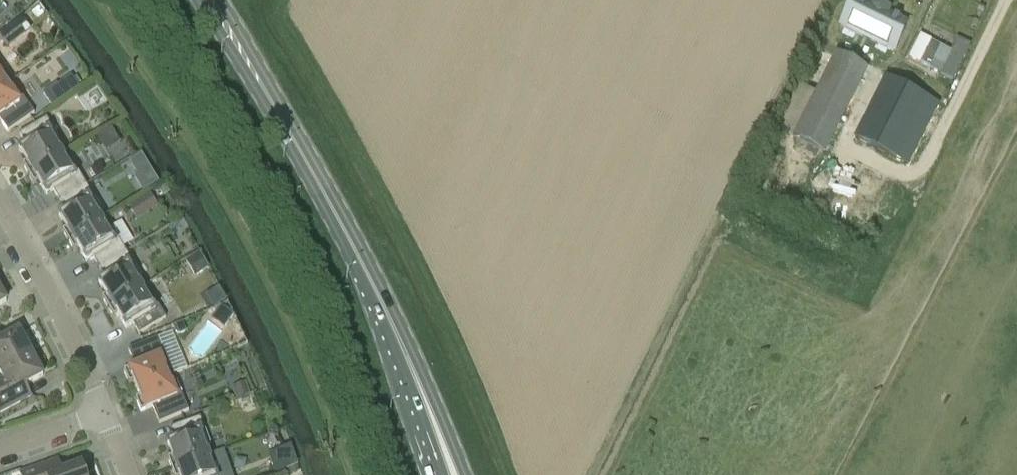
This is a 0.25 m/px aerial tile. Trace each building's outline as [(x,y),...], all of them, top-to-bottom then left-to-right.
[(891,52),(895,45),(896,45),(904,30),(902,30),(906,23),(887,13),(888,11),(873,4),(872,6),(860,0),(852,0),(839,25),(891,52)] [(14,41),(6,30),(0,34),(0,37),(7,47),(14,41)] [(957,39),(952,51),(920,35),(908,59),(953,81),(965,57),(971,46),(957,39)] [(824,156),(868,70),(835,53),(791,139),(793,139),(792,141),(824,156)] [(11,81),(0,65),(0,89),(11,81)] [(70,75),(57,84),(67,97),(80,88),(78,86),(73,79),(70,75)] [(24,99),(11,81),(0,89),(0,120),(8,132),(34,114),(24,99)] [(61,143),(52,128),(46,118),(19,134),(26,144),(18,149),(26,162),(22,164),(28,174),(62,154),(57,146),(61,143)] [(107,149),(120,141),(112,127),(98,135),(107,149)] [(86,185),(72,161),(67,163),(62,154),(28,174),(34,184),(38,181),(46,195),(53,191),(59,201),(86,185)] [(159,183),(158,181),(149,166),(137,173),(136,174),(133,176),(143,193),(159,183)] [(101,210),(92,195),(86,185),(59,201),(65,211),(58,215),(66,228),(62,231),(68,241),(102,221),(97,212),(101,210)] [(161,196),(169,191),(165,186),(158,190),(161,196)] [(150,193),(141,199),(149,212),(158,206),(150,193)] [(126,251),(111,227),(107,230),(102,221),(68,241),(74,251),(78,248),(86,261),(93,257),(99,267),(126,251)] [(141,276),(132,261),(126,251),(99,267),(105,277),(98,282),(106,295),(102,298),(108,307),(142,287),(137,279),(141,276)] [(187,260),(194,274),(209,266),(201,252),(187,260)] [(166,318),(151,293),(147,296),(142,287),(108,307),(114,317),(118,315),(126,328),(133,324),(139,334),(166,318)] [(213,317),(225,326),(233,314),(221,306),(213,317)] [(174,326),(176,333),(181,335),(188,332),(184,322),(174,326)] [(31,354),(19,331),(1,341),(0,339),(0,370),(31,354)] [(128,350),(135,366),(124,371),(129,384),(134,382),(137,390),(173,374),(158,338),(128,350)] [(0,370),(0,372),(6,383),(0,386),(0,413),(31,397),(25,386),(43,376),(31,354),(0,370)] [(189,411),(182,395),(173,374),(137,390),(140,397),(135,399),(141,412),(152,407),(159,423),(189,411)] [(247,383),(233,388),(238,399),(251,394),(247,383)] [(171,428),(175,439),(167,442),(172,457),(168,458),(171,469),(209,456),(205,447),(210,445),(200,417),(171,428)] [(217,464),(212,466),(209,456),(171,469),(174,474),(221,474),(217,464)] [(81,465),(62,472),(58,461),(26,472),(27,474),(84,474),(81,465)] [(290,468),(291,473),(301,470),(299,465),(290,468)]
